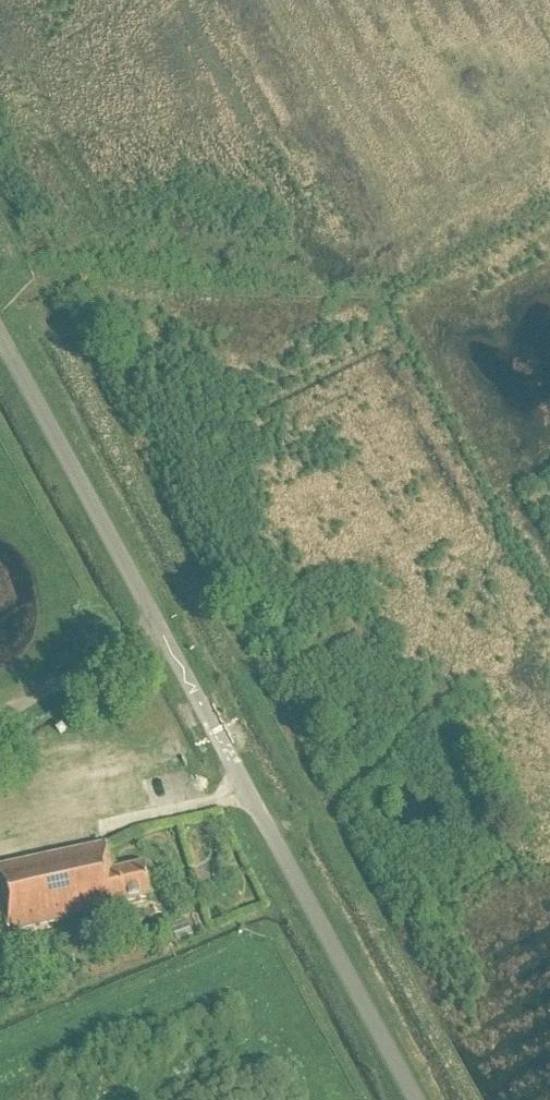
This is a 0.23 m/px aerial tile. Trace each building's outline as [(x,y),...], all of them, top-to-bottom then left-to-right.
[(53,730),(57,736),(62,732),(59,727),(53,730)] [(152,897),(145,865),(113,872),(107,845),(0,868),(0,888),(10,933),(107,912),(111,930),(125,927),(120,904),(152,897)]
